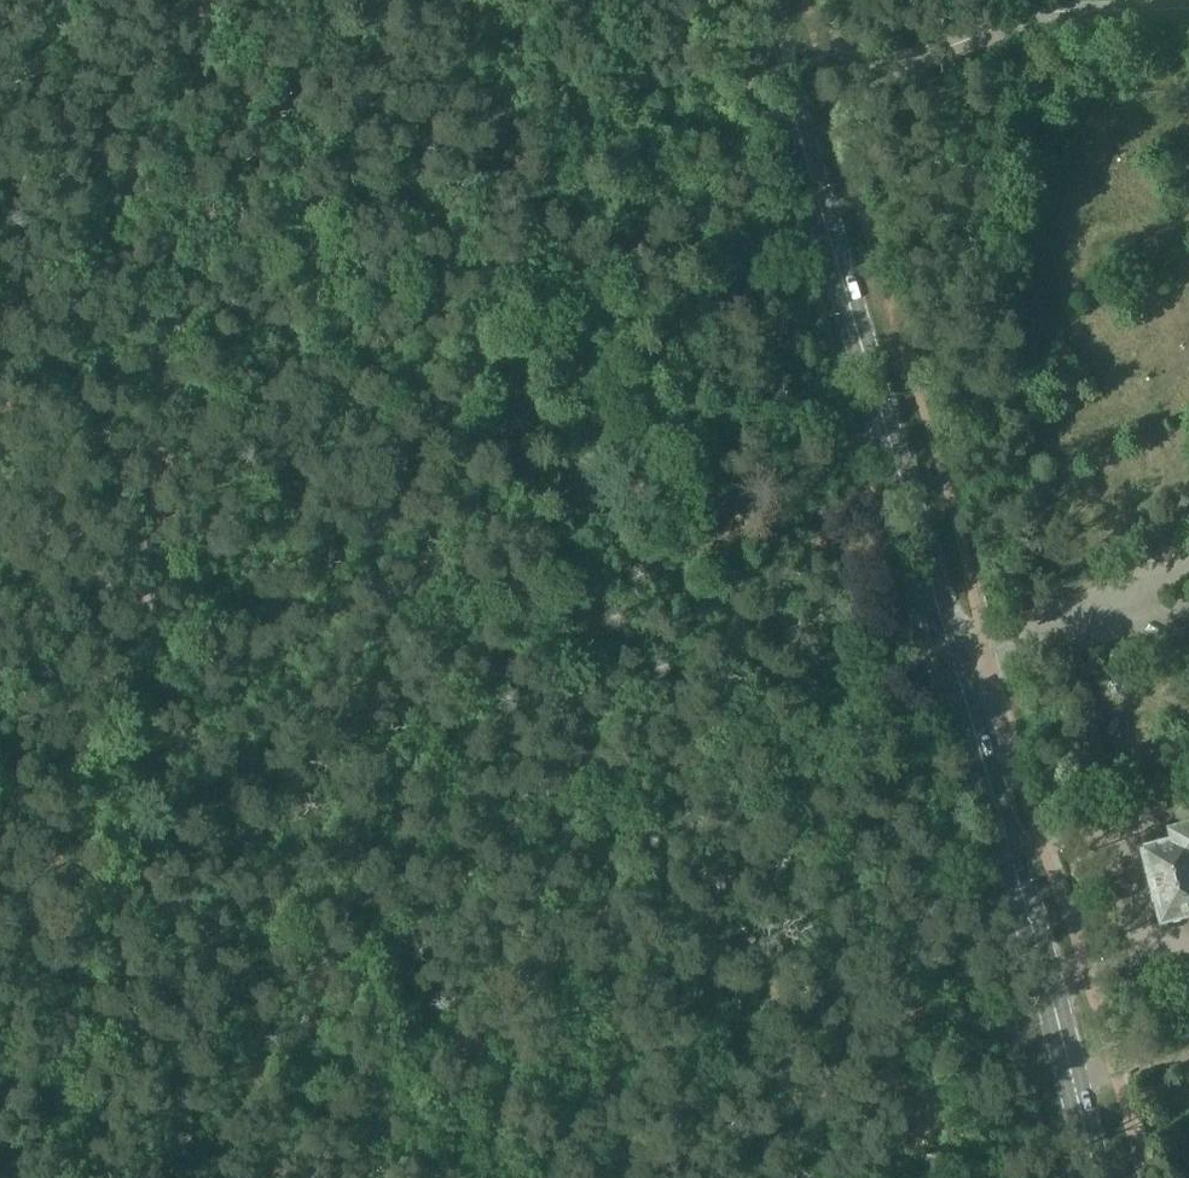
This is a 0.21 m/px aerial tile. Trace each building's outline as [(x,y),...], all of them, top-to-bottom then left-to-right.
[(1173,828),(1176,840),(1146,848),(1147,852),(1145,855),(1147,862),(1150,864),(1161,905),(1159,909),(1161,914),(1164,916),(1165,920),(1171,919),(1175,922),(1184,919),(1186,915),(1188,914),(1188,824),(1173,828)]
